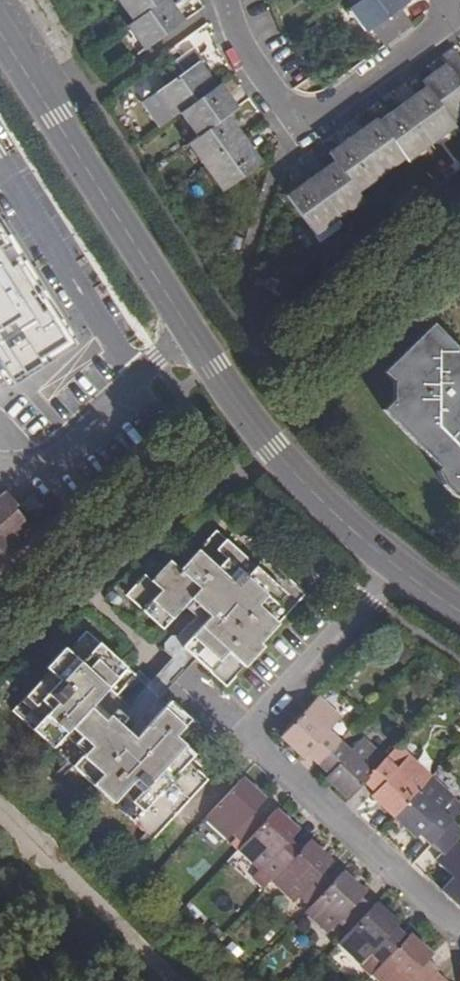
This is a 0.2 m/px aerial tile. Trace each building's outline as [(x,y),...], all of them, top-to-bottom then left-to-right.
[(135,22),(166,0),(119,0),(135,22)] [(127,27),(144,51),(185,23),(169,0),(166,0),(135,22),(127,27)] [(353,8),(349,12),(365,34),(370,30),(380,44),(408,24),(398,10),(406,4),(404,0),(347,0),(353,8)] [(45,11),(37,16),(46,28),(53,23),(45,11)] [(423,81),(427,87),(453,125),(459,120),(459,57),(454,49),(441,58),(445,65),(423,81)] [(155,96),(172,120),(179,115),(214,90),(197,65),(200,62),(193,51),(155,77),(164,89),(155,96)] [(214,90),(179,115),(196,138),(227,117),(234,111),(219,86),(214,90)] [(427,87),(402,105),(430,145),(455,127),(453,125),(427,87)] [(402,105),(377,123),(404,159),(406,162),(430,145),(402,105)] [(196,138),(187,145),(204,169),(243,141),(227,117),(196,138)] [(375,119),(350,137),(379,178),(404,159),(377,123),(375,119)] [(350,137),(327,154),(333,162),(356,194),(379,178),(350,137)] [(243,141),(204,169),(221,193),(261,165),(243,141)] [(333,162),(308,180),(336,219),(361,201),(356,194),(333,162)] [(308,180),(284,198),(311,237),(336,219),(308,180)] [(73,337),(15,247),(9,251),(3,241),(8,237),(0,223),(0,384),(73,337)] [(393,403),(383,412),(439,468),(436,471),(438,475),(441,480),(447,488),(454,495),(459,499),(459,349),(436,325),(384,373),(392,382),(393,403)] [(0,493),(0,524),(6,531),(21,518),(10,506),(14,502),(4,489),(0,493)] [(19,507),(33,521),(46,509),(34,495),(19,507)] [(4,561),(20,547),(6,531),(0,524),(0,561),(4,561)] [(185,650),(222,682),(259,642),(304,592),(264,556),(255,566),(216,530),(179,571),(170,562),(153,582),(144,574),(126,594),(164,628),(190,598),(210,615),(196,630),(189,623),(180,633),(174,635),(166,643),(165,652),(175,660),(185,650)] [(13,710),(153,837),(207,777),(167,740),(185,720),(144,683),(126,703),(108,687),(127,668),(85,631),(13,710)] [(306,753),(316,763),(336,742),(325,731),(339,717),(317,697),(281,737),(302,756),(306,753)] [(323,777),(346,798),(362,780),(383,758),(360,737),(347,752),(336,742),(316,763),(327,773),(323,777)] [(369,794),(391,815),(429,774),(407,755),(394,769),(383,758),(362,780),(373,791),(369,794)] [(418,832),(428,842),(449,820),(438,809),(451,795),(429,774),(391,815),(414,836),(418,832)] [(233,830),(244,841),(265,818),(254,808),(263,799),(241,778),(204,818),(226,838),(233,830)] [(266,860),(277,871),(298,849),(286,837),(295,829),(274,809),(265,818),(244,841),(237,848),(259,868),(266,860)] [(458,907),(459,904),(459,845),(453,839),(459,832),(459,830),(449,820),(428,842),(440,852),(433,859),(450,875),(438,888),(458,907)] [(299,891),(310,902),(330,879),(320,869),(328,859),(307,840),(298,849),(277,871),(270,879),(292,899),(299,891)] [(340,917),(350,927),(371,905),(360,895),(363,892),(340,870),(330,879),(310,902),(303,909),(326,932),(340,917)] [(373,949),(383,959),(404,937),(393,926),(396,923),(374,902),(371,905),(350,927),(337,941),(360,962),(373,949)] [(409,980),(425,980),(435,971),(438,967),(426,957),(430,953),(407,933),(404,937),(383,959),(371,972),(381,980),(405,980),(407,979),(409,980)] [(435,971),(425,980),(446,980),(435,971)]
